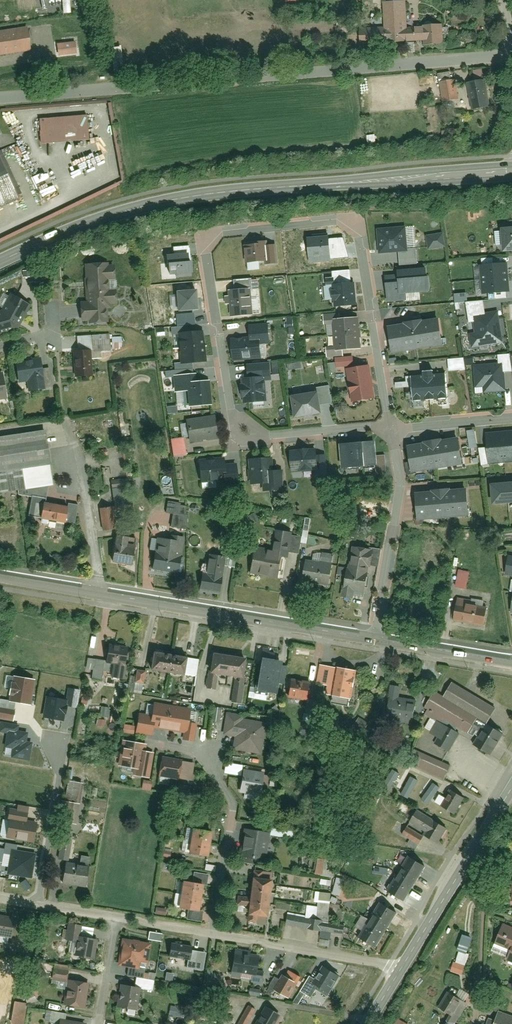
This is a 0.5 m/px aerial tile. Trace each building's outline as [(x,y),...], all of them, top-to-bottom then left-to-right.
[(384,2),(385,28),(359,29),(360,43),(425,38),(425,44),(444,43),(442,23),(405,25),(404,1),(384,2)] [(30,50),(26,28),(0,32),(0,56),(30,50)] [(467,83),(473,110),(490,106),(484,79),(467,83)] [(437,83),(440,105),(456,102),(453,80),(437,83)] [(36,119),(38,146),(88,141),(86,114),(36,119)] [(15,197),(0,167),(0,205),(15,197)] [(417,225),(379,228),(381,252),(401,251),(402,265),(420,263),(417,225)] [(497,231),(499,244),(505,244),(506,251),(511,251),(511,225),(505,226),(505,230),(497,231)] [(445,232),(429,235),(431,248),(447,246),(445,232)] [(333,235),(310,236),(312,261),(334,260),(333,235)] [(269,241),(247,243),(249,262),(270,260),(270,264),(281,263),(279,243),(269,244),(269,241)] [(176,253),(170,253),(172,273),(177,272),(177,276),(195,275),(192,245),(176,246),(176,253)] [(112,259),(85,261),(87,299),(84,300),(85,319),(92,319),(92,322),(110,320),(109,308),(115,307),(115,304),(122,303),(119,265),(112,265),(112,259)] [(479,291),(485,290),(485,293),(490,293),(491,299),(510,297),(509,291),(511,291),(511,283),(510,262),(477,265),(479,291)] [(389,279),(390,301),(421,299),(421,291),(432,290),(431,266),(400,268),(401,278),(389,279)] [(336,276),(328,277),(329,284),(325,285),(327,300),(337,299),(338,312),(360,310),(357,281),(354,281),(352,269),(336,271),(336,276)] [(237,288),(232,289),(232,294),(227,295),(228,303),(233,303),(234,316),(263,314),(261,287),(255,287),(254,277),(236,279),(237,288)] [(199,289),(177,291),(179,311),(200,309),(199,289)] [(12,294),(6,308),(0,309),(0,334),(21,328),(32,304),(12,294)] [(486,299),(468,302),(475,346),(506,341),(501,310),(488,312),(486,299)] [(362,316),(335,318),(337,349),(364,347),(362,316)] [(440,317),(389,326),(393,352),(444,343),(440,317)] [(254,335),(233,337),(236,358),(269,355),(267,343),(273,342),(271,323),(253,325),(254,335)] [(205,330),(179,331),(181,363),(208,361),(205,330)] [(65,350),(74,350),(76,376),(94,375),(93,350),(113,348),(112,333),(64,337),(65,350)] [(476,364),(478,386),(486,385),(487,392),(509,389),(507,372),(511,372),(511,353),(500,354),(501,361),(476,364)] [(356,355),(337,357),(338,367),(357,365),(356,355)] [(44,356),(16,360),(19,382),(32,380),(33,391),(49,388),(44,356)] [(370,364),(346,367),(351,401),(375,397),(370,364)] [(270,368),(250,370),(251,379),(243,379),(245,401),(265,399),(263,380),(271,379),(270,368)] [(424,375),(411,376),(412,393),(407,394),(408,400),(413,399),(413,402),(440,400),(441,404),(447,403),(447,399),(448,399),(446,373),(433,374),(433,370),(424,371),(424,375)] [(200,372),(175,374),(177,391),(190,390),(191,405),(213,403),(211,380),(201,381),(200,372)] [(7,374),(0,375),(0,400),(10,398),(7,374)] [(324,412),(320,391),(292,395),(295,416),(324,412)] [(218,415),(189,419),(192,441),(221,437),(218,415)] [(0,436),(0,479),(2,492),(12,491),(51,485),(58,484),(49,429),(0,436)] [(477,447),(474,430),(468,431),(470,448),(477,447)] [(489,432),(490,447),(482,448),(484,464),(511,462),(511,430),(489,432)] [(173,438),(175,455),(188,453),(185,436),(173,438)] [(380,439),(342,442),(344,468),(377,466),(378,478),(389,477),(387,455),(381,455),(380,439)] [(426,445),(408,448),(412,470),(461,462),(458,440),(440,443),(440,440),(425,442),(426,445)] [(320,448),(293,450),(295,470),(319,468),(320,474),(330,473),(328,454),(321,455),(320,448)] [(274,456),(252,458),(254,483),(272,482),(273,488),(288,487),(286,469),(275,469),(274,456)] [(223,459),(197,460),(198,482),(222,481),(222,486),(236,486),(235,464),(224,464),(223,459)] [(493,483),(495,503),(511,502),(511,481),(493,483)] [(81,504),(72,502),(71,505),(48,501),(51,485),(12,491),(36,495),(32,514),(78,522),(81,504)] [(422,518),(473,514),(471,487),(420,491),(422,518)] [(183,501),(170,499),(168,512),(175,513),(174,526),(189,528),(192,506),(183,504),(183,501)] [(115,505),(102,507),(105,531),(118,529),(115,505)] [(276,551),(256,547),(252,573),(283,578),(287,556),(292,556),(292,551),(302,552),(304,536),(295,535),(296,531),(280,529),(276,551)] [(139,537),(117,534),(114,560),(135,563),(139,537)] [(186,538),(160,535),(156,568),(182,572),(186,538)] [(224,555),(211,553),(208,573),(204,572),(201,590),(222,593),(227,563),(237,565),(241,541),(226,539),(224,555)] [(383,549),(353,544),(344,595),(356,597),(357,590),(370,592),(375,563),(380,564),(383,549)] [(324,560),(308,557),(304,579),(332,584),(337,553),(325,551),(324,560)] [(469,587),(472,571),(460,569),(457,585),(469,587)] [(491,602),(461,596),(456,619),(487,625),(491,602)] [(123,682),(127,651),(106,648),(104,654),(103,663),(111,665),(109,679),(123,682)] [(176,677),(179,659),(148,653),(145,672),(176,677)] [(242,682),(245,662),(207,656),(204,676),(242,682)] [(91,679),(100,681),(103,663),(87,660),(85,671),(92,672),(91,679)] [(254,661),(248,694),(278,700),(284,666),(254,661)] [(352,703),(356,674),(333,671),(329,699),(352,703)] [(33,703),(37,678),(17,675),(13,700),(33,703)] [(310,686),(286,683),(284,698),(308,702),(310,686)] [(485,725),(493,709),(450,684),(441,698),(475,719),(485,725)] [(383,720),(412,724),(416,702),(397,700),(400,690),(389,688),(383,720)] [(464,735),(475,719),(432,693),(422,709),(464,735)] [(71,700),(50,696),(46,717),(67,721),(71,700)] [(136,715),(132,733),(151,737),(152,731),(183,736),(182,742),(192,744),(195,724),(187,723),(189,711),(152,705),(149,717),(136,715)] [(243,717),(224,715),(221,736),(234,738),(232,749),(261,755),(265,724),(243,721),(243,717)] [(435,724),(427,734),(436,741),(433,745),(447,754),(458,736),(435,724)] [(482,726),(469,747),(488,757),(502,736),(482,726)] [(8,746),(14,747),(13,756),(32,759),(35,742),(28,741),(30,732),(11,729),(8,746)] [(145,744),(121,740),(116,767),(132,770),(131,775),(150,779),(153,754),(144,752),(145,744)] [(410,766),(443,780),(449,767),(416,753),(410,766)] [(159,759),(157,777),(178,780),(181,762),(159,759)] [(263,778),(240,774),(237,793),(261,797),(263,778)] [(429,798),(435,786),(425,781),(419,794),(429,798)] [(61,803),(78,806),(81,785),(64,782),(61,803)] [(463,799),(447,791),(437,810),(452,818),(463,799)] [(58,822),(75,826),(78,806),(61,803),(58,822)] [(434,846),(445,829),(418,812),(410,824),(424,833),(420,838),(434,846)] [(13,821),(10,836),(37,842),(40,826),(13,821)] [(293,832),(269,828),(268,836),(292,840),(293,832)] [(203,857),(208,834),(188,830),(184,849),(183,854),(203,857)] [(244,833),(240,858),(264,861),(268,836),(244,833)] [(71,861),(73,843),(60,841),(57,859),(71,861)] [(36,851),(14,848),(10,872),(33,875),(36,851)] [(403,862),(393,878),(410,886),(419,869),(403,862)] [(85,888),(88,869),(63,865),(60,884),(85,888)] [(255,871),(252,891),(269,893),(271,881),(261,879),(262,872),(255,871)] [(401,902),(410,886),(393,878),(384,894),(401,902)] [(181,906),(205,911),(209,885),(186,880),(181,906)] [(251,902),(268,904),(269,893),(252,891),(251,902)] [(267,916),(268,904),(251,902),(248,921),(256,922),(257,915),(267,916)] [(393,916),(375,907),(365,925),(383,933),(393,916)] [(305,930),(307,920),(286,916),(283,926),(305,930)] [(11,924),(0,922),(0,938),(9,940),(11,924)] [(343,928),(321,923),(319,932),(341,936),(343,928)] [(502,924),(493,950),(507,955),(505,960),(511,963),(511,928),(502,924)] [(64,940),(74,942),(75,937),(77,926),(66,925),(64,940)] [(383,933),(365,925),(356,940),(374,950),(383,933)] [(97,940),(75,937),(74,942),(72,956),(93,960),(97,940)] [(150,962),(153,943),(124,939),(121,966),(141,968),(142,961),(150,962)] [(195,946),(173,943),(171,956),(193,959),(195,946)] [(261,955),(237,952),(235,970),(259,974),(261,955)] [(451,971),(462,974),(465,965),(454,961),(451,971)] [(327,995),(338,976),(339,974),(332,969),(331,971),(324,967),(316,979),(310,976),(301,991),(311,997),(316,989),(327,995)] [(51,981),(66,983),(68,973),(52,970),(51,981)] [(300,977),(289,970),(285,977),(283,975),(275,989),(289,997),(300,977)] [(86,986),(66,983),(62,1005),(82,1009),(86,986)] [(139,1012),(142,991),(117,986),(114,1008),(139,1012)] [(448,993),(439,1007),(458,1018),(466,1004),(448,993)] [(277,1016),(264,1009),(256,1023),(272,1023),(277,1016)] [(497,1012),(492,1023),(511,1023),(511,1017),(497,1012)]
